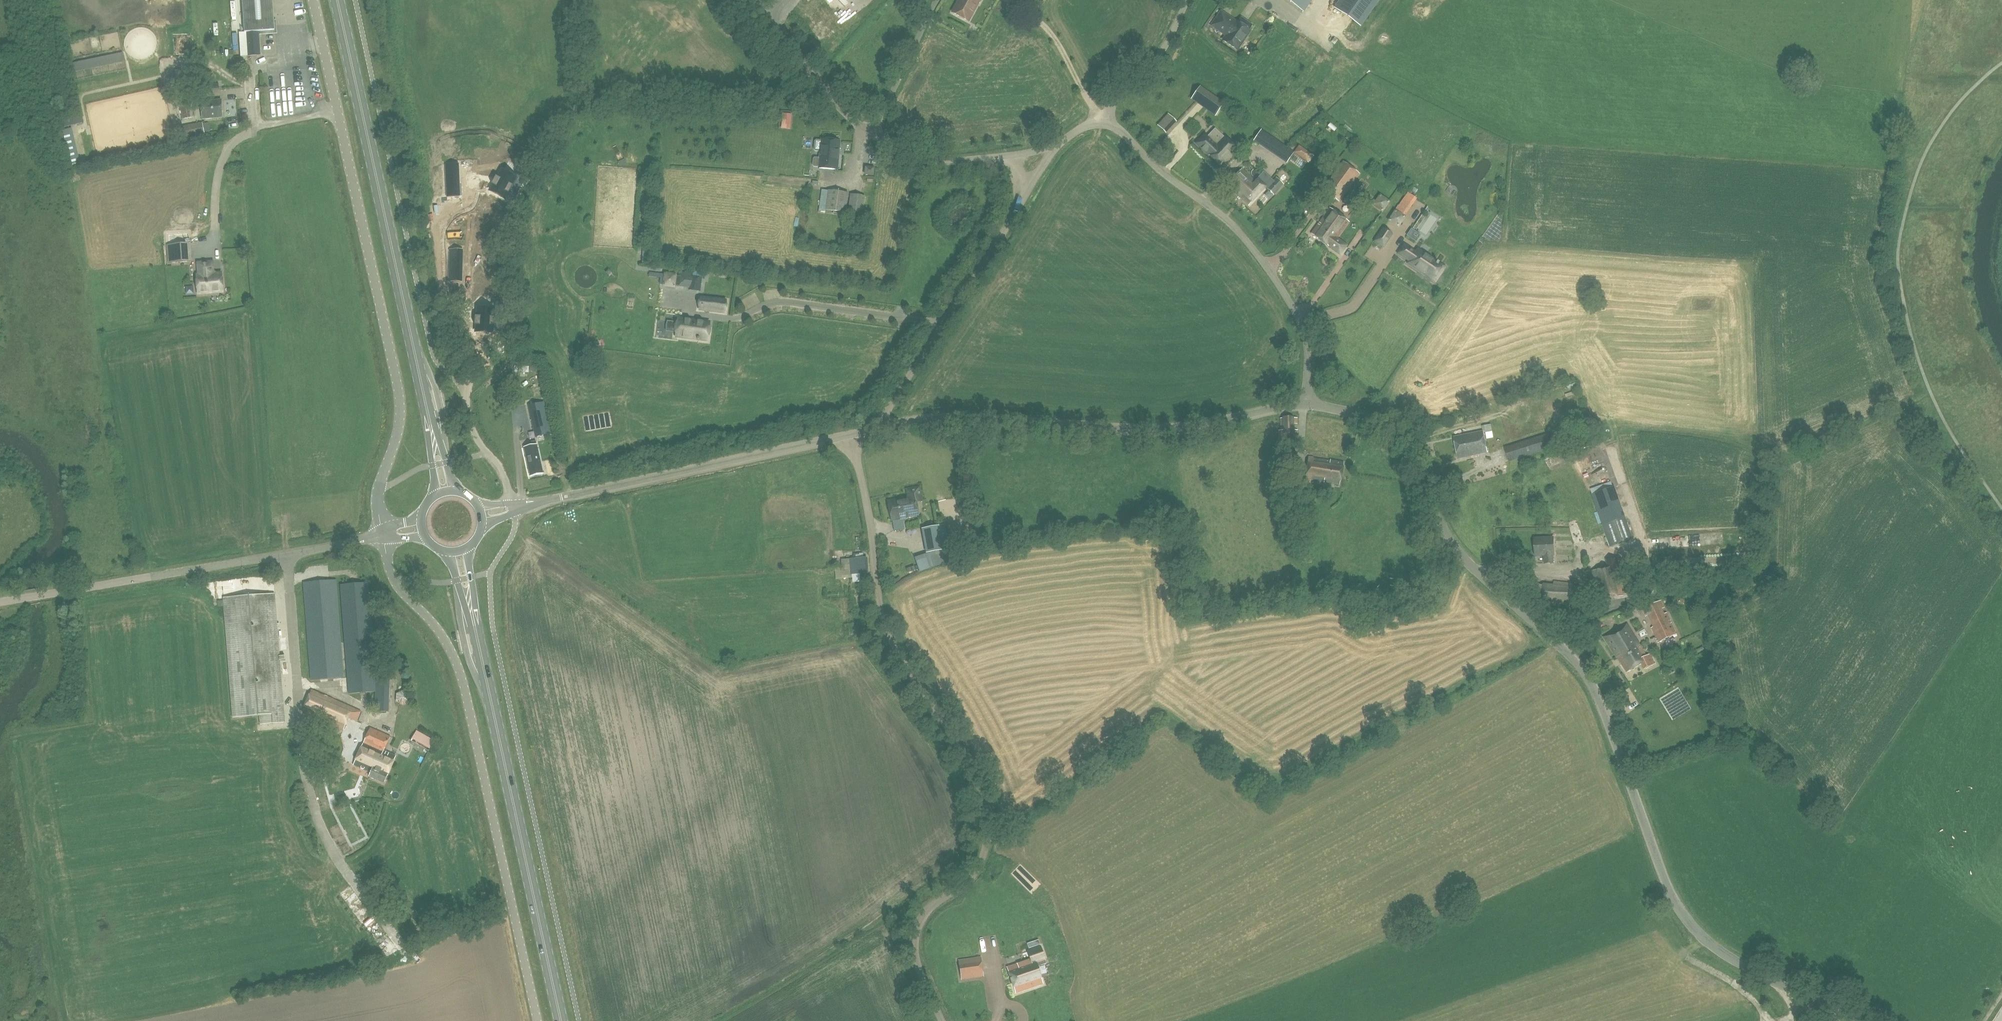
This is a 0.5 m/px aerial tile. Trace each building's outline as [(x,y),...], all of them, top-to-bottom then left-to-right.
[(244,32),(239,33),(240,50),(240,56),(243,56),(247,55),(261,54),(260,35),(259,31),(275,30),(274,20),(273,0),(242,0),(244,32)] [(980,0),(958,0),(952,12),(969,21),(980,0)] [(1348,0),(1361,9),(1367,1),(1365,0),(1348,0)] [(1236,22),(1221,12),(1212,25),(1226,35),(1223,40),(1236,50),(1250,30),(1236,21),(1236,22)] [(124,51),(75,60),(77,69),(95,65),(94,64),(99,63),(98,60),(106,58),(107,63),(125,59),(124,51)] [(179,96),(186,95),(181,69),(174,70),(179,96)] [(184,81),(185,90),(194,89),(193,80),(184,81)] [(1200,87),(1193,97),(1216,113),(1223,103),(1200,87)] [(182,119),(194,116),(190,96),(179,98),(182,119)] [(203,119),(223,117),(221,100),(201,101),(203,119)] [(1170,112),(1159,121),(1166,131),(1178,121),(1170,112)] [(783,114),(781,129),(790,130),(792,115),(783,114)] [(183,138),(204,133),(202,122),(181,127),(183,138)] [(1215,128),(1207,137),(1205,135),(1197,143),(1221,165),(1236,148),(1219,132),(1215,128)] [(1287,161),(1294,151),(1260,129),(1254,139),(1287,161)] [(813,166),(819,167),(819,168),(837,169),(839,140),(822,139),(822,141),(816,140),(814,141),(814,149),(815,151),(819,152),(819,158),(814,157),(813,159),(812,165),(813,166)] [(1304,149),(1299,145),(1294,152),(1299,156),(1304,149)] [(1339,201),(1359,173),(1343,161),(1322,189),(1339,201)] [(460,196),(458,164),(446,165),(447,196),(460,196)] [(1255,181),(1242,169),(1227,185),(1249,205),(1266,186),(1258,179),(1255,181)] [(518,184),(501,173),(488,192),(505,202),(518,184)] [(1274,195),(1283,185),(1276,178),(1267,189),(1274,195)] [(846,212),(848,193),(828,190),(826,209),(846,212)] [(1379,191),(1373,202),(1384,208),(1390,197),(1379,191)] [(862,216),(865,196),(851,194),(848,214),(862,216)] [(1398,225),(1411,206),(1403,201),(1390,220),(1398,225)] [(1340,254),(1346,246),(1337,239),(1349,222),(1330,208),(1311,234),(1330,248),(1331,247),(1340,254)] [(1423,221),(1430,215),(1425,210),(1418,216),(1423,221)] [(1384,247),(1392,234),(1383,228),(1375,241),(1384,247)] [(171,262),(189,261),(188,244),(170,245),(171,262)] [(1423,257),(1404,244),(1399,253),(1410,261),(1408,263),(1417,269),(1425,274),(1427,272),(1435,277),(1438,273),(1439,274),(1444,266),(1425,254),(1423,257)] [(449,281),(461,282),(462,250),(450,250),(449,281)] [(199,275),(197,275),(198,293),(222,291),(221,273),(215,274),(213,272),(212,262),(198,263),(199,275)] [(677,273),(664,272),(662,286),(676,287),(677,273)] [(699,291),(700,278),(692,277),(693,273),(679,272),(677,287),(690,288),(689,290),(699,291)] [(700,308),(700,309),(724,312),(724,311),(725,311),(726,307),(726,302),(725,302),(725,301),(701,298),(701,299),(699,303),(699,308),(700,308)] [(500,305),(478,304),(479,330),(478,332),(498,333),(500,305)] [(708,327),(709,322),(679,319),(678,323),(677,323),(675,327),(676,332),(677,332),(676,336),(697,339),(697,340),(699,340),(699,339),(707,340),(707,336),(708,336),(710,332),(709,327),(708,327)] [(529,405),(536,437),(550,434),(543,402),(529,405)] [(1294,430),(1294,424),(1298,424),(1298,418),(1281,417),(1281,430),(1279,430),(1280,447),(1299,446),(1298,430),(1294,430)] [(1457,458),(1487,453),(1483,431),(1453,436),(1457,458)] [(1495,432),(1488,433),(1489,440),(1496,439),(1495,432)] [(1505,448),(1509,461),(1552,447),(1549,436),(1548,434),(1505,448)] [(548,442),(524,447),(530,476),(543,473),(541,463),(551,461),(548,442)] [(1591,447),(1589,443),(1578,447),(1580,452),(1591,447)] [(1330,461),(1309,458),(1306,479),(1324,482),(1324,483),(1339,485),(1344,463),(1331,460),(1330,461)] [(1589,470),(1583,471),(1585,481),(1591,480),(1589,470)] [(1610,547),(1633,539),(1614,486),(1591,494),(1610,547)] [(891,521),(918,516),(915,500),(922,499),(919,487),(906,489),(907,497),(888,501),(891,521)] [(1571,523),(1575,537),(1582,535),(1579,521),(1571,523)] [(931,552),(946,549),(942,525),(926,528),(931,552)] [(1553,563),(1552,555),(1554,554),(1553,538),(1534,538),(1535,555),(1544,555),(1544,563),(1553,563)] [(959,550),(950,552),(944,554),(946,562),(959,559),(961,559),(959,550)] [(849,559),(844,559),(841,559),(842,574),(846,574),(850,574),(851,574),(865,574),(864,557),(849,559)] [(1623,595),(1618,574),(1620,574),(1616,558),(1605,560),(1607,567),(1591,571),(1594,585),(1596,585),(1600,600),(1623,595)] [(312,679),(344,677),(336,580),(304,582),(312,679)] [(1572,586),(1572,582),(1554,580),(1554,584),(1544,584),(1543,585),(1537,584),(1535,596),(1542,597),(1552,599),(1552,604),(1569,605),(1570,601),(1577,601),(1576,604),(1582,605),(1583,585),(1578,585),(1578,586),(1572,586)] [(388,711),(389,675),(376,675),(369,583),(341,585),(350,693),(376,691),(376,711),(388,711)] [(277,624),(275,594),(224,598),(233,718),(260,716),(261,725),(285,723),(278,630),(280,630),(279,624),(277,624)] [(1661,618),(1659,612),(1663,610),(1659,600),(1640,608),(1644,617),(1647,616),(1652,627),(1649,628),(1655,642),(1673,634),(1666,616),(1661,618)] [(1646,656),(1626,622),(1618,626),(1620,630),(1615,633),(1612,630),(1604,637),(1627,673),(1642,664),(1645,670),(1655,664),(1650,655),(1646,656)] [(395,691),(397,702),(411,700),(409,689),(395,691)] [(358,722),(362,712),(312,690),(303,712),(344,730),(349,719),(358,722)] [(384,784),(396,756),(384,751),(390,737),(370,728),(354,765),(371,773),(369,777),(384,784)] [(427,748),(432,738),(418,729),(412,739),(427,748)] [(1030,959),(1007,968),(1010,977),(1013,976),(1015,982),(1012,983),(1015,993),(1043,983),(1036,963),(1038,962),(1045,960),(1041,947),(1031,950),(1027,951),(1030,959)] [(981,957),(958,960),(961,980),(984,976),(981,957)] [(991,1020),(1013,1020),(1014,1020),(1013,1014),(1002,1015),(1001,1008),(996,1008),(996,1013),(990,1014),(991,1020)]
